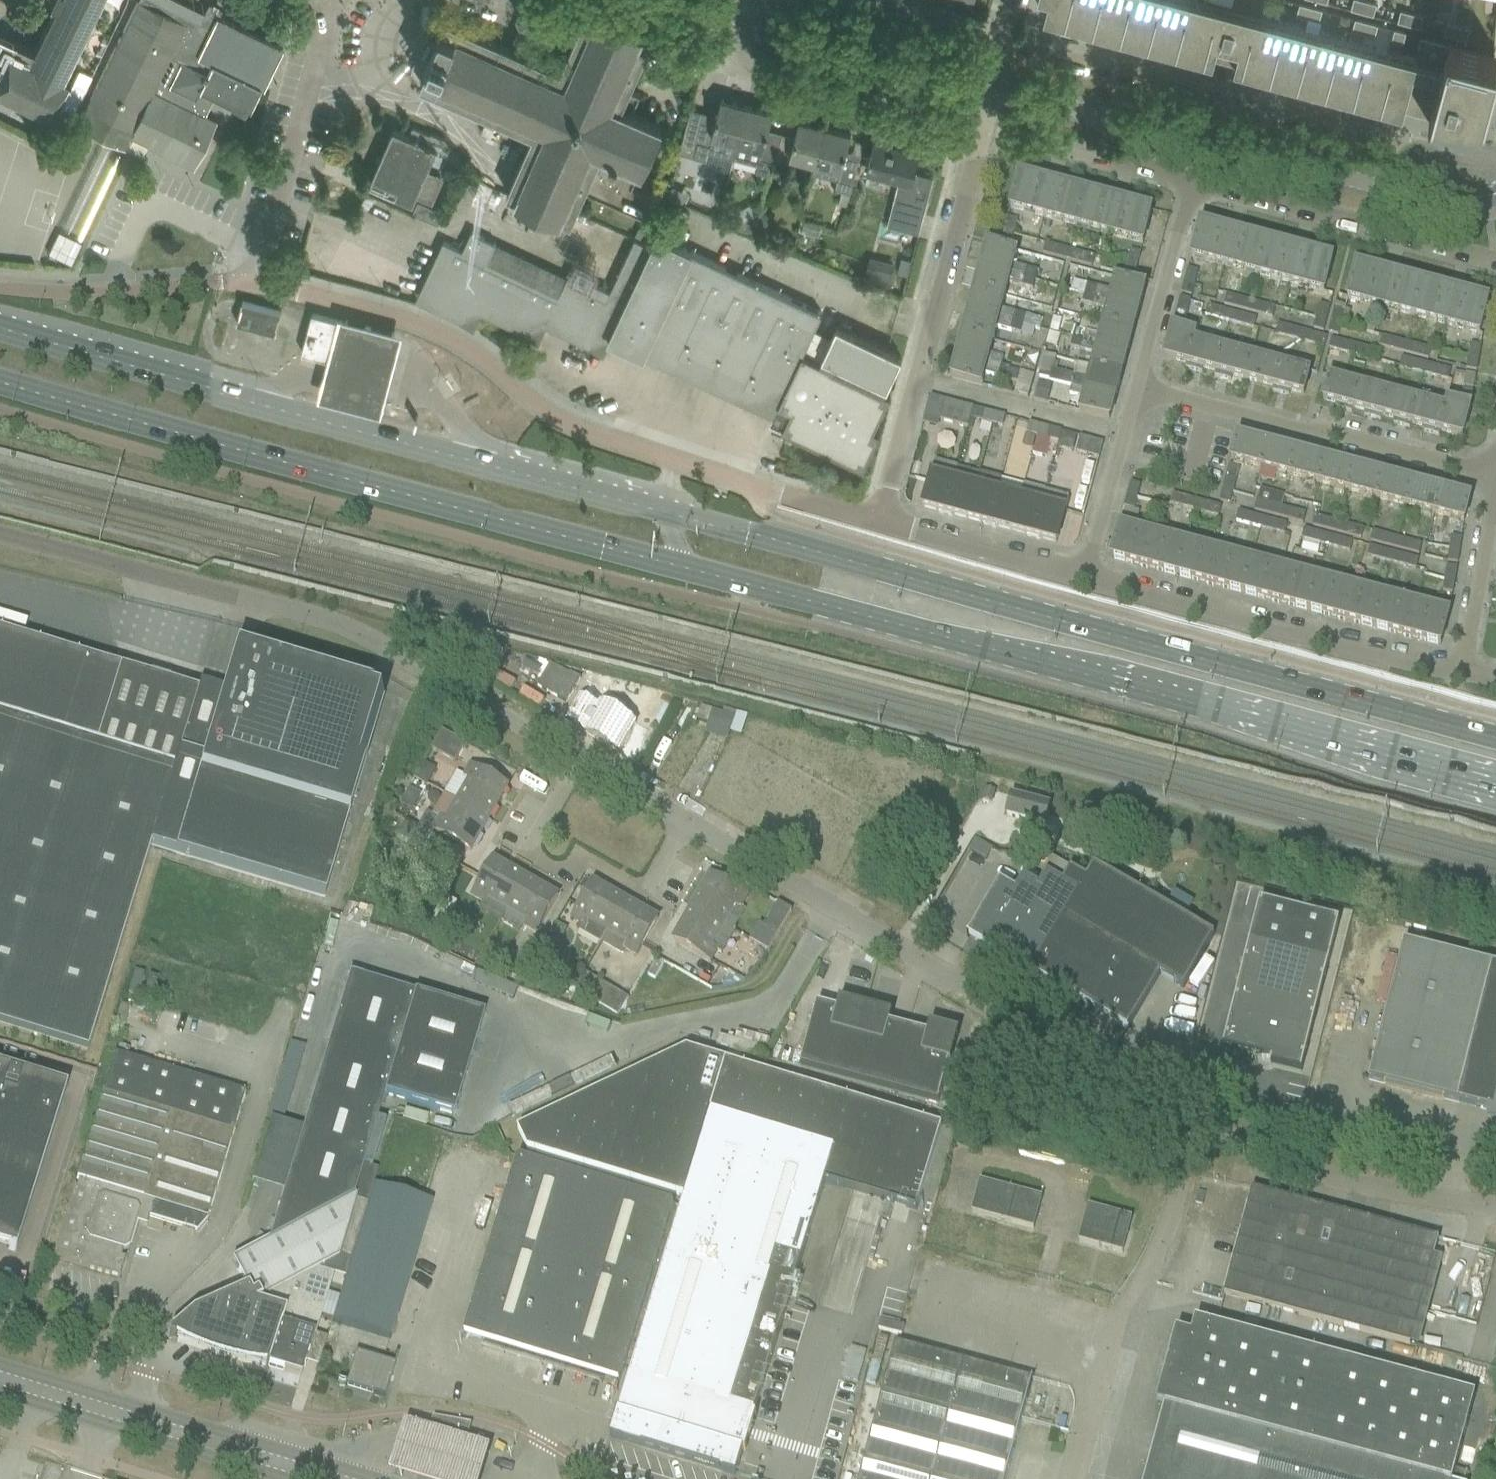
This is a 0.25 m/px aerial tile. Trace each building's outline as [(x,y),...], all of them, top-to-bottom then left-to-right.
[(49,114),(66,79),(62,76),(98,0),(54,0),(51,5),(55,7),(35,49),(14,39),(15,38),(0,31),(0,90),(49,114)] [(248,110),(260,84),(263,85),(283,45),(217,13),(213,21),(203,16),(205,11),(183,0),(137,0),(78,125),(126,148),(131,137),(147,145),(194,168),(217,120),(205,114),(215,94),(248,110)] [(589,9),(588,9),(577,32),(574,31),(569,42),(572,43),(568,55),(564,54),(558,66),(523,51),(534,26),(536,27),(543,25),(551,8),(548,0),(547,0),(523,0),(517,12),(520,20),(523,21),(511,46),(449,18),(444,29),(442,28),(436,41),(433,40),(425,57),(429,58),(423,71),(426,73),(421,83),(530,131),(525,142),(528,144),(522,157),(519,155),(515,166),(518,167),(507,191),(518,196),(518,198),(560,216),(560,215),(572,220),(585,188),(652,218),(661,197),(632,184),(640,166),(644,168),(662,125),(632,112),(641,92),(631,88),(653,37),(642,32),(642,31),(599,12),(599,13),(589,9)] [(1213,60),(1215,53),(1236,59),(1234,65),(1403,110),(1404,108),(1430,115),(1429,117),(1480,130),(1495,70),(1495,53),(1450,41),(1450,43),(1421,35),(1416,57),(1202,0),(1049,0),(1045,15),(1213,60)] [(1351,8),(1363,11),(1366,0),(1354,0),(1351,8)] [(1377,3),(1367,0),(1366,0),(1363,11),(1374,14),(1377,3)] [(1308,17),(1312,6),(1300,3),(1297,14),(1308,17)] [(1323,9),(1312,6),(1308,17),(1320,20),(1323,9)] [(1413,12),(1401,9),(1398,21),(1409,24),(1413,12)] [(1421,27),(1424,15),(1413,12),(1409,24),(1421,27)] [(1364,32),(1367,21),(1356,18),(1353,29),(1364,32)] [(1378,24),(1367,21),(1364,32),(1375,35),(1378,24)] [(1459,24),(1448,21),(1444,33),(1456,36),(1459,24)] [(1467,39),(1470,27),(1459,24),(1456,36),(1467,39)] [(1407,31),(1395,28),(1392,40),(1403,43),(1407,31)] [(687,124),(680,151),(707,158),(709,150),(734,157),(739,141),(740,142),(750,105),(722,98),(717,115),(703,111),(699,127),(687,124)] [(774,112),(750,105),(740,142),(739,141),(734,157),(759,163),(757,169),(770,173),(774,161),(775,162),(783,132),(770,129),(774,112)] [(816,162),(826,126),(800,119),(796,136),(783,132),(775,162),(789,165),(792,154),(805,158),(806,155),(817,158),(816,162)] [(414,129),(411,135),(395,127),(380,158),(378,157),(371,172),(373,173),(373,174),(398,186),(395,192),(413,200),(416,193),(433,201),(445,175),(428,167),(437,148),(441,150),(446,139),(432,133),(431,134),(413,126),(412,128),(414,129)] [(816,162),(814,172),(815,169),(828,172),(827,175),(839,178),(837,188),(843,190),(852,192),(862,153),(853,151),(850,152),(850,153),(847,152),(852,132),(826,126),(816,162)] [(878,135),(871,161),(868,169),(901,178),(888,223),(920,232),(935,176),(923,173),(922,177),(915,175),(921,151),(909,148),(910,144),(878,135)] [(147,145),(131,137),(126,148),(142,156),(147,145)] [(94,164),(64,221),(85,232),(114,174),(94,164)] [(1143,245),(1153,208),(1018,173),(1008,210),(1143,245)] [(479,183),(468,178),(460,197),(471,201),(479,183)] [(418,201),(413,212),(437,223),(442,212),(418,201)] [(1198,224),(1189,260),(1326,291),(1334,255),(1198,224)] [(58,228),(49,251),(73,261),(82,237),(58,228)] [(822,310),(786,293),(658,234),(653,245),(636,237),(611,290),(570,270),(559,294),(488,261),(496,243),(471,231),(463,249),(444,241),(430,269),(416,299),(417,299),(474,326),(474,324),(481,311),(539,338),(546,324),(605,352),(612,338),(774,413),(774,414),(775,415),(778,410),(789,415),(783,427),(786,428),(813,441),(850,458),(865,465),(882,429),(875,426),(891,392),(886,389),(902,354),(893,350),(888,348),(838,324),(821,360),(802,351),(822,310)] [(984,242),(949,378),(982,386),(1017,251),(984,242)] [(1482,334),(1491,298),(1354,265),(1345,301),(1482,334)] [(1079,413),(1111,421),(1145,284),(1112,276),(1079,413)] [(1178,297),(1162,361),(1306,396),(1313,369),(1216,346),(1218,338),(1249,345),(1259,304),(1227,296),(1224,308),(1178,297)] [(277,332),(282,313),(282,310),(244,300),(238,322),(277,332)] [(314,311),(303,351),(330,357),(338,360),(348,320),(340,318),(314,311)] [(383,413),(404,333),(342,316),(321,397),(383,413)] [(1049,401),(1054,359),(1041,358),(1036,400),(1049,401)] [(968,430),(973,410),(945,403),(939,422),(968,430)] [(992,426),(994,416),(984,413),(982,423),(992,426)] [(1003,425),(1004,419),(994,416),(992,426),(1002,428),(1003,425)] [(1036,438),(1039,428),(1028,425),(1026,435),(1036,438)] [(1046,440),(1048,431),(1039,428),(1036,438),(1046,440)] [(1466,520),(1473,494),(1235,437),(1229,463),(1466,520)] [(1102,445),(1079,439),(1075,454),(1098,460),(1102,445)] [(944,515),(957,469),(934,463),(922,509),(944,515)] [(1230,503),(1239,468),(1229,465),(1219,501),(1230,503)] [(989,527),(998,492),(997,492),(1000,480),(979,475),(976,486),(966,521),(989,527)] [(953,480),(944,515),(966,521),(976,486),(953,480)] [(1033,539),(1046,492),(1023,486),(1019,498),(1020,498),(1011,533),(1033,539)] [(1300,522),(1303,513),(1281,507),(1285,494),(1260,487),(1254,510),(1300,522)] [(1020,498),(1019,498),(998,492),(989,527),(1011,533),(1020,498)] [(1068,499),(1049,493),(1046,492),(1033,539),(1056,545),(1068,499)] [(1236,513),(1234,528),(1263,532),(1262,541),(1282,544),(1286,521),(1236,513)] [(1307,529),(1300,552),(1318,556),(1321,545),(1350,554),(1358,528),(1315,516),(1311,530),(1307,529)] [(1117,527),(1108,564),(1443,644),(1452,607),(1117,527)] [(1416,568),(1422,544),(1373,532),(1367,556),(1416,568)] [(150,846),(179,751),(103,727),(121,670),(0,633),(0,1027),(84,1053),(150,846)] [(343,837),(348,818),(385,695),(235,651),(210,736),(204,755),(203,758),(179,751),(150,846),(175,854),(324,898),(343,837)] [(606,695),(549,663),(536,688),(565,705),(569,698),(578,703),(577,706),(567,723),(584,733),(606,695)] [(637,708),(659,717),(668,699),(644,690),(637,708)] [(609,747),(631,709),(623,705),(618,715),(609,710),(615,700),(606,695),(584,733),(609,747)] [(712,708),(707,724),(730,731),(735,715),(712,708)] [(633,762),(643,744),(650,733),(635,724),(641,715),(631,709),(609,747),(620,753),(633,762)] [(442,731),(432,749),(431,750),(455,764),(465,745),(442,731)] [(435,771),(421,763),(412,780),(426,788),(435,771)] [(471,767),(465,778),(456,773),(444,794),(489,820),(508,788),(471,767)] [(420,796),(409,790),(400,806),(411,812),(420,796)] [(983,801),(991,803),(994,793),(985,791),(983,801)] [(471,852),(489,820),(444,794),(432,815),(441,820),(435,831),(453,843),(471,852)] [(1011,797),(1006,817),(1044,827),(1049,807),(1011,797)] [(430,837),(405,823),(396,838),(421,852),(430,837)] [(493,861),(483,878),(473,897),(483,904),(479,911),(500,923),(525,879),(493,861)] [(1214,936),(1093,866),(1086,879),(1070,870),(1062,884),(1046,874),(1039,889),(1023,879),(1015,892),(1001,885),(999,884),(968,938),(968,939),(999,957),(1031,975),(1127,1031),(1137,1014),(1159,976),(1183,990),(1214,936)] [(710,877),(692,909),(733,932),(745,912),(740,909),(747,898),(710,877)] [(558,898),(525,879),(500,923),(521,934),(525,927),(537,934),(547,915),(558,898)] [(593,883),(583,901),(572,920),(579,923),(575,930),(578,932),(577,933),(600,946),(625,902),(593,883)] [(658,920),(625,902),(600,946),(621,959),(626,950),(637,956),(648,938),(658,920)] [(1301,1075),(1339,923),(1259,903),(1222,1050),(1271,1062),(1270,1067),(1301,1075)] [(768,952),(782,929),(792,912),(778,904),(764,929),(758,926),(749,941),(768,952)] [(733,932),(692,909),(673,941),(710,962),(716,951),(723,955),(734,935),(732,934),(733,932)] [(1403,944),(1369,1082),(1493,1113),(1492,1121),(1495,1122),(1495,968),(1403,944)] [(550,955),(543,966),(556,973),(562,962),(550,955)] [(627,1001),(584,975),(574,992),(617,1017),(627,1001)] [(351,1197),(360,1166),(370,1169),(383,1124),(375,1121),(382,1096),(451,1117),(481,1016),(348,976),(301,1132),(283,1195),(268,1241),(231,1263),(246,1290),(192,1313),(170,1332),(168,1337),(174,1339),(176,1334),(215,1345),(216,1351),(226,1354),(231,1350),(268,1362),(267,1366),(266,1367),(265,1366),(264,1367),(267,1368),(268,1367),(300,1377),(331,1276),(315,1271),(337,1259),(349,1263),(367,1204),(354,1200),(351,1197)] [(817,1006),(800,1068),(938,1105),(949,1064),(950,1064),(959,1033),(929,1026),(927,1035),(890,1025),(892,1015),(839,1001),(837,1011),(817,1006)] [(291,1045),(267,1121),(279,1125),(303,1048),(291,1045)] [(766,1377),(824,1184),(824,1183),(916,1212),(941,1127),(687,1050),(517,1130),(527,1150),(684,1199),(641,1340),(611,1438),(735,1476),(766,1377)] [(128,1249),(138,1215),(196,1232),(206,1220),(246,1095),(113,1056),(75,1181),(78,1182),(76,1190),(74,1189),(58,1240),(52,1259),(119,1279),(125,1260),(121,1259),(123,1252),(128,1249)] [(15,1252),(66,1089),(0,1069),(0,1248),(15,1252)] [(619,1383),(673,1205),(518,1158),(464,1335),(619,1383)] [(1033,1231),(1041,1200),(980,1183),(971,1214),(1033,1231)] [(431,1203),(411,1198),(372,1186),(367,1204),(349,1263),(332,1322),(389,1339),(431,1203)] [(1410,1346),(1439,1240),(1251,1190),(1223,1296),(1410,1346)] [(1088,1208),(1078,1243),(1122,1255),(1131,1220),(1088,1208)] [(1475,1397),(1195,1322),(1192,1335),(1173,1330),(1155,1403),(1164,1405),(1144,1478),(1453,1478),(1475,1397)] [(858,1478),(1006,1478),(1032,1380),(895,1343),(858,1478)] [(384,1398),(394,1365),(355,1353),(346,1387),(384,1398)] [(463,1448),(470,1425),(434,1419),(428,1437),(463,1448)] [(428,1437),(417,1433),(402,1478),(405,1478),(486,1478),(494,1455),(463,1448),(428,1437)] [(1456,1471),(1454,1478),(1464,1478),(1466,1473),(1456,1471)]
